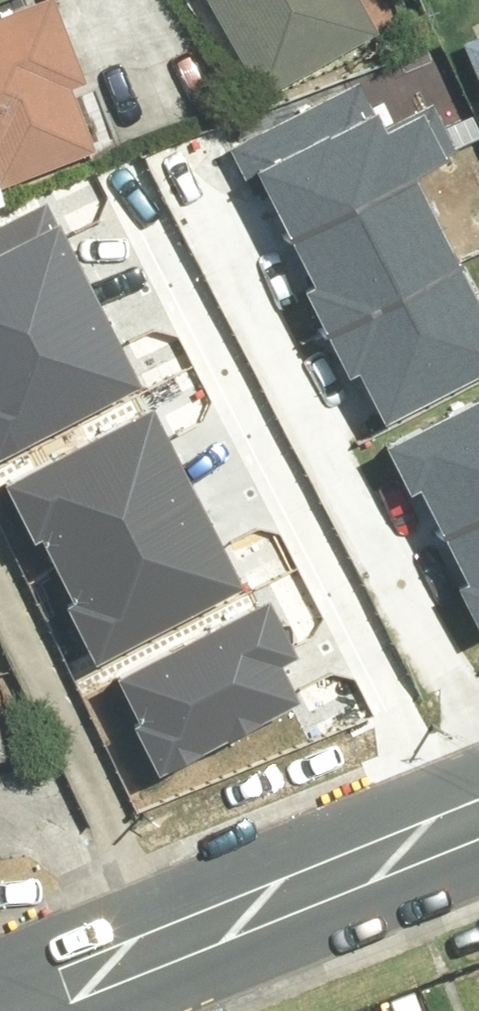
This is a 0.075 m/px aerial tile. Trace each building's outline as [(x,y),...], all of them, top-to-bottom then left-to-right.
[(0,12),(0,186),(98,149),(74,84),(88,79),(58,0),(32,0),(0,12)] [(260,93),(380,27),(365,0),(208,0),(260,93)] [(463,38),(478,77),(478,31),(463,38)] [(362,74),(230,140),(253,185),(265,178),(290,229),(416,164),(469,138),(445,90),(384,120),(362,74)] [(294,281),(317,326),(461,251),(416,164),(290,229),(312,271),(294,281)] [(0,232),(0,466),(140,391),(42,209),(0,232)] [(382,411),(478,361),(478,286),(461,251),(317,326),(339,365),(354,358),(382,411)] [(383,436),(405,481),(418,474),(442,523),(478,505),(478,388),(383,436)] [(157,422),(11,496),(99,665),(244,590),(157,422)] [(477,621),(478,620),(478,505),(442,523),(466,568),(453,575),(477,621)] [(269,610),(114,685),(159,777),(303,707),(284,669),(296,663),(269,610)]
